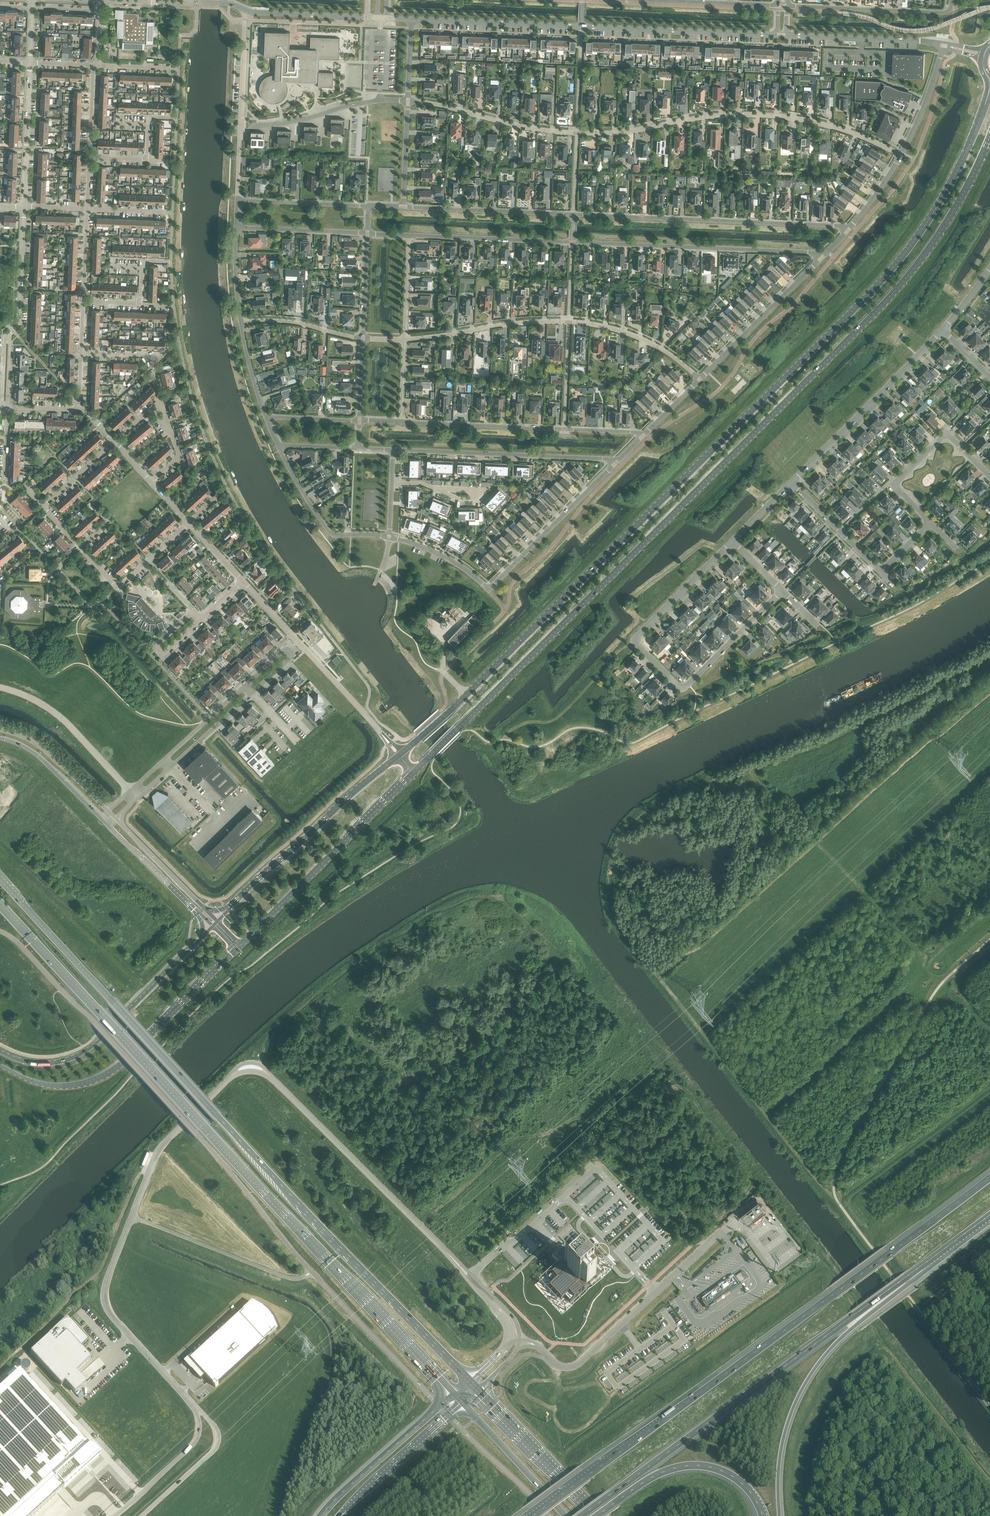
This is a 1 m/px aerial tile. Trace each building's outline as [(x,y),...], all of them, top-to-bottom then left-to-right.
[(122,49),(137,49),(144,50),(144,44),(153,44),(154,22),(138,21),(139,14),(127,13),(127,10),(115,10),(115,18),(117,18),(117,38),(123,38),(122,49)] [(14,41),(22,41),(22,35),(19,35),(19,32),(13,32),(13,35),(12,35),(12,41),(14,41)] [(265,32),(264,57),(276,57),(276,75),(274,75),(273,75),(271,75),(270,76),(268,76),(267,77),(266,77),(264,78),(263,79),(262,80),(261,82),(261,83),(260,85),(260,86),(259,87),(259,88),(259,89),(259,91),(259,92),(260,93),(260,94),(261,96),(261,97),(262,98),(263,99),(264,100),(265,101),(267,102),(268,102),(270,103),(271,103),(272,103),(273,103),(275,103),(276,103),(278,103),(279,102),(281,101),(282,100),(283,99),(284,98),(285,98),(286,96),(286,95),(287,94),(287,93),(287,92),(288,91),(288,89),(288,88),(287,87),(287,86),(287,85),(286,83),(286,82),(285,82),(285,81),(291,81),(316,82),(318,82),(318,87),(333,88),(333,73),(319,72),(319,59),(339,60),(340,38),(310,37),(310,50),(289,49),(290,33),(265,32)] [(84,38),(84,44),(92,44),(92,38),(89,38),(89,35),(83,35),(83,38),(84,38)] [(51,48),(43,48),(43,54),(44,54),(44,57),(51,57),(51,48)] [(92,50),(84,50),(84,56),(81,56),(81,59),(90,59),(91,56),(92,50)] [(898,77),(923,78),(924,54),(893,53),(893,61),(894,61),(894,66),(893,66),(892,76),(898,77)] [(424,73),(436,74),(436,68),(439,68),(440,66),(442,66),(442,62),(435,62),(435,65),(425,65),(424,73)] [(453,92),(456,92),(456,93),(456,94),(459,94),(459,93),(459,92),(462,92),(462,82),(466,83),(466,74),(454,73),(453,92)] [(722,87),(724,87),(725,74),(720,74),(720,81),(719,81),(718,87),(713,86),(713,98),(714,98),(714,100),(719,100),(719,99),(721,99),(721,94),(722,94),(722,90),(721,90),(721,87),(722,87)] [(470,89),(470,93),(471,93),(471,96),(479,97),(480,88),(484,88),(484,77),(480,77),(479,84),(474,84),(473,85),(473,86),(471,86),(471,89),(470,89)] [(881,81),(880,81),(855,80),(855,99),(879,100),(898,108),(904,111),(908,104),(904,103),(905,100),(908,101),(911,92),(898,89),(889,85),(888,85),(887,84),(884,84),(883,84),(883,83),(883,82),(882,82),(881,81)] [(731,98),(739,98),(739,88),(743,89),(743,81),(739,81),(739,86),(731,85),(731,98)] [(424,91),(435,91),(435,83),(431,82),(431,83),(429,83),(424,82),(424,91)] [(758,82),(757,84),(750,84),(749,88),(747,88),(747,98),(755,99),(755,96),(757,96),(758,89),(761,89),(762,82),(758,82)] [(767,99),(775,99),(776,89),(779,90),(779,83),(773,82),(773,88),(767,87),(767,99)] [(696,89),(696,101),(698,101),(700,102),(702,101),(704,101),(704,91),(707,91),(708,83),(704,83),(704,85),(701,85),(701,89),(696,89)] [(488,89),(488,93),(490,93),(490,96),(492,97),(492,98),(496,99),(496,97),(498,97),(498,92),(501,93),(502,85),(495,84),(494,86),(490,86),(490,89),(488,89)] [(803,103),(804,103),(804,104),(807,104),(807,103),(811,103),(811,93),(815,93),(815,85),(811,85),(811,91),(808,91),(808,92),(804,92),(803,96),(802,96),(802,99),(803,99),(803,103)] [(784,100),(789,101),(789,100),(792,100),(793,88),(787,88),(786,91),(785,91),(784,100)] [(685,103),(685,92),(681,92),(681,89),(675,89),(675,95),(677,95),(677,99),(675,99),(675,103),(680,103),(685,103)] [(821,103),(821,106),(829,107),(829,97),(833,97),(833,90),(829,90),(829,95),(821,94),(821,98),(820,98),(819,99),(819,102),(820,103),(821,103)] [(631,105),(635,105),(635,91),(629,91),(629,103),(627,103),(625,101),(624,103),(623,103),(623,104),(621,105),(622,107),(622,114),(623,114),(624,115),(626,115),(627,114),(630,115),(631,105)] [(658,107),(666,108),(667,98),(671,98),(671,91),(664,91),(664,95),(659,95),(658,107)] [(516,98),(519,98),(520,92),(512,92),(512,96),(508,95),(507,99),(506,99),(506,100),(505,102),(506,103),(507,103),(507,107),(516,107),(516,98)] [(595,97),(594,97),(594,92),(589,92),(588,96),(587,96),(587,107),(594,108),(595,97)] [(640,112),(648,112),(649,101),(652,101),(652,93),(647,93),(647,100),(641,100),(640,104),(639,104),(639,111),(640,111),(640,112)] [(526,98),(525,110),(533,110),(534,100),(537,101),(538,94),(533,94),(532,98),(526,98)] [(561,113),(561,116),(566,116),(566,114),(569,114),(570,104),(569,104),(569,103),(574,104),(574,95),(569,94),(569,102),(565,101),(565,104),(561,104),(561,109),(560,110),(559,110),(559,111),(560,112),(561,113)] [(847,101),(850,101),(851,95),(847,95),(847,98),(839,98),(838,109),(847,109),(847,101)] [(543,102),(543,114),(551,114),(552,98),(540,97),(540,102),(543,102)] [(612,111),(612,106),(616,107),(616,100),(612,100),(612,101),(605,101),(605,106),(604,106),(604,112),(607,112),(607,111),(608,111),(608,112),(612,112),(612,111)] [(856,118),(857,118),(857,117),(866,117),(867,108),(856,108),(856,118)] [(876,133),(890,139),(893,132),(890,131),(893,124),(896,126),(899,118),(885,112),(876,133)] [(422,125),(426,126),(429,127),(429,126),(434,126),(434,124),(435,125),(436,119),(434,119),(434,117),(430,117),(430,116),(426,116),(426,117),(422,117),(422,125)] [(331,133),(337,134),(338,119),(331,119),(331,129),(327,129),(327,136),(331,137),(331,133)] [(338,119),(337,134),(344,134),(343,137),(347,137),(347,130),(344,130),(345,119),(338,119)] [(454,122),(454,124),(452,123),(452,130),(450,130),(450,134),(451,134),(451,135),(454,135),(454,137),(458,137),(458,136),(460,136),(461,124),(459,124),(459,122),(454,122)] [(304,141),(310,141),(311,126),(304,126),(304,136),(301,136),(300,144),(304,144),(304,141)] [(311,126),(310,141),(317,141),(317,144),(320,145),(321,137),(317,137),(318,127),(311,126)] [(771,146),(777,147),(777,141),(773,140),(774,129),(770,129),(770,128),(770,127),(769,127),(768,127),(767,127),(766,128),(765,140),(771,141),(771,146)] [(733,130),(729,130),(729,135),(727,135),(727,139),(729,139),(728,145),(730,145),(730,148),(734,148),(734,153),(736,153),(736,159),(740,159),(741,145),(737,145),(737,135),(736,135),(737,132),(737,131),(738,131),(738,130),(738,129),(737,129),(737,128),(736,128),(735,128),(734,128),(733,128),(733,129),(733,130)] [(478,138),(478,129),(474,129),(474,131),(470,131),(470,136),(469,136),(469,139),(470,139),(469,144),(472,144),(472,145),(472,146),(477,146),(478,147),(481,147),(481,139),(478,138)] [(711,147),(719,147),(720,130),(712,129),(711,134),(710,134),(709,134),(709,142),(709,141),(711,142),(711,147)] [(277,145),(284,145),(284,131),(278,130),(277,141),(274,141),(274,148),(277,148),(277,145)] [(284,131),(284,145),(290,146),(290,149),(294,149),(294,141),(291,141),(291,131),(284,131)] [(251,147),(257,147),(258,133),(251,132),(251,141),(247,141),(247,149),(251,149),(251,147)] [(692,134),(691,138),(693,138),(693,144),(701,144),(701,149),(705,150),(705,142),(701,141),(702,132),(693,132),(693,134),(692,134)] [(746,132),(746,140),(747,140),(747,143),(746,143),(745,148),(750,148),(750,147),(755,147),(754,151),(759,151),(759,140),(755,140),(756,134),(751,134),(751,132),(746,132)] [(258,133),(257,147),(264,147),(264,150),(267,150),(267,142),(264,142),(265,133),(258,133)] [(421,142),(427,143),(428,144),(429,144),(430,144),(431,144),(431,143),(432,143),(432,136),(438,136),(438,133),(432,133),(432,136),(422,135),(421,142)] [(488,134),(487,147),(496,147),(495,151),(499,152),(499,145),(496,145),(496,134),(488,134)] [(783,135),(782,148),(791,148),(791,152),(795,152),(795,141),(791,141),(792,134),(787,134),(787,135),(783,135)] [(810,139),(804,139),(805,134),(801,134),(800,150),(809,150),(809,152),(813,153),(813,146),(810,145),(810,139)] [(675,136),(675,138),(674,138),(674,143),(675,143),(675,148),(676,148),(676,149),(679,149),(679,148),(680,149),(680,156),(686,156),(687,147),(683,147),(683,137),(682,137),(682,135),(679,135),(679,136),(675,136)] [(517,146),(513,146),(514,138),(506,138),(505,149),(510,149),(509,153),(513,153),(513,154),(517,154),(517,146)] [(531,158),(534,158),(535,152),(531,151),(532,141),(524,141),(523,155),(531,155),(531,158)] [(665,145),(665,141),(657,141),(656,153),(664,153),(665,145)] [(819,141),(818,146),(819,146),(819,155),(831,155),(831,149),(827,149),(827,147),(826,147),(826,142),(819,141)] [(837,153),(842,155),(840,159),(846,161),(850,155),(846,153),(848,146),(847,145),(847,144),(847,143),(845,142),(843,143),(843,144),(841,143),(837,153)] [(541,143),(541,145),(539,145),(539,148),(541,148),(541,154),(544,155),(544,159),(547,159),(547,167),(551,167),(552,155),(549,154),(549,144),(541,143)] [(650,154),(647,154),(647,143),(639,143),(638,156),(647,156),(646,160),(650,160),(650,154)] [(559,145),(559,153),(557,153),(557,157),(558,157),(558,158),(566,159),(566,163),(571,164),(571,156),(567,155),(568,145),(559,145)] [(621,145),(620,151),(619,151),(619,157),(623,157),(623,156),(628,156),(628,163),(632,163),(633,155),(629,155),(629,145),(621,145)] [(878,158),(877,158),(880,154),(870,149),(865,157),(875,163),(878,158)] [(421,162),(433,163),(433,154),(438,154),(438,150),(431,150),(431,154),(421,153),(421,162)] [(588,163),(595,164),(595,157),(592,156),(592,150),(585,150),(585,151),(584,151),(583,151),(583,154),(584,154),(584,160),(588,160),(588,163)] [(859,167),(868,173),(870,170),(871,170),(874,165),(861,157),(859,160),(862,162),(859,167)] [(255,170),(259,170),(259,169),(264,169),(265,165),(269,165),(269,159),(261,158),(261,162),(252,162),(251,169),(255,169),(255,170)] [(291,188),(291,189),(296,189),(297,179),(301,179),(302,162),(297,161),(297,169),(292,169),(292,172),(286,172),(286,188),(291,188)] [(857,167),(851,175),(860,181),(862,178),(863,178),(866,173),(857,167)] [(421,181),(432,181),(432,173),(436,173),(436,170),(430,170),(430,173),(422,172),(421,181)] [(339,188),(339,181),(343,181),(343,173),(339,173),(339,178),(332,178),(332,180),(327,179),(327,186),(332,186),(332,188),(339,188)] [(356,180),(351,179),(351,188),(354,188),(354,189),(357,189),(357,188),(360,188),(360,182),(364,182),(364,174),(357,174),(356,180)] [(307,189),(316,190),(316,180),(316,175),(308,175),(308,179),(307,180),(306,180),(306,184),(306,185),(307,185),(307,189)] [(251,193),(259,193),(260,184),(266,184),(267,179),(260,178),(260,182),(251,182),(251,186),(252,186),(252,188),(251,188),(251,193)] [(456,190),(458,190),(458,186),(462,186),(462,178),(458,178),(458,182),(453,182),(453,185),(449,184),(449,196),(457,196),(456,196),(457,192),(456,192),(456,190)] [(858,189),(862,184),(852,178),(847,186),(855,192),(858,189)] [(494,187),(497,188),(497,181),(491,181),(491,187),(486,186),(486,197),(489,197),(489,198),(492,198),(492,197),(493,197),(494,187)] [(503,185),(503,186),(502,186),(502,190),(503,190),(503,198),(504,198),(504,199),(507,199),(507,198),(511,198),(511,194),(512,194),(512,193),(512,190),(511,190),(512,186),(516,186),(516,182),(509,182),(509,185),(503,185)] [(521,199),(529,199),(529,189),(533,189),(534,182),(530,182),(529,186),(522,186),(522,188),(520,188),(519,190),(520,191),(521,191),(521,199)] [(558,187),(557,187),(556,188),(556,190),(557,191),(558,191),(558,194),(560,194),(560,196),(561,197),(563,197),(564,196),(564,194),(566,195),(566,189),(570,189),(570,183),(562,182),(562,183),(559,183),(558,187)] [(838,191),(841,193),(840,195),(849,201),(851,198),(852,198),(855,193),(842,184),(838,191)] [(469,185),(469,187),(468,187),(467,190),(466,189),(466,193),(467,193),(467,196),(475,197),(476,187),(475,187),(475,185),(469,185)] [(548,194),(548,192),(548,191),(548,186),(539,185),(539,199),(548,200),(548,194)] [(600,200),(609,200),(609,192),(613,192),(613,185),(607,185),(607,188),(600,187),(600,191),(599,191),(599,195),(600,195),(600,200)] [(583,190),(582,201),(591,202),(591,192),(594,192),(595,187),(591,187),(591,191),(583,190)] [(654,203),(661,203),(662,203),(663,195),(667,195),(667,187),(660,187),(660,192),(659,193),(655,193),(654,203)] [(673,205),(681,205),(681,195),(685,195),(685,189),(679,189),(678,195),(674,195),(673,205)] [(709,193),(709,198),(707,198),(707,200),(707,201),(708,201),(708,205),(716,205),(717,197),(720,197),(721,189),(717,189),(717,191),(716,191),(715,192),(714,194),(709,193)] [(690,203),(698,204),(699,196),(702,196),(702,190),(699,190),(699,193),(691,193),(690,203)] [(753,190),(753,194),(750,194),(750,197),(745,196),(745,199),(743,199),(743,202),(741,202),(740,207),(744,208),(752,208),(753,198),(757,199),(757,190),(753,190)] [(419,199),(431,200),(431,191),(425,191),(419,191),(419,199)] [(636,204),(644,204),(645,198),(644,198),(644,196),(645,196),(645,191),(636,191),(636,204)] [(618,203),(626,203),(627,193),(625,193),(625,192),(621,192),(621,193),(619,192),(619,197),(618,197),(617,201),(618,201),(618,203)] [(726,207),(734,208),(734,204),(734,201),(735,201),(735,197),(735,193),(727,192),(726,207)] [(782,210),(786,210),(786,208),(789,208),(789,198),(787,198),(788,193),(782,192),(782,198),(780,198),(780,208),(782,208),(782,210)] [(762,209),(769,209),(769,199),(772,199),(773,193),(769,193),(769,196),(766,196),(766,198),(762,198),(762,209)] [(807,201),(810,201),(811,194),(807,194),(807,199),(799,199),(799,209),(801,209),(800,210),(801,211),(804,211),(805,211),(805,210),(807,210),(807,201)] [(839,195),(833,203),(837,206),(836,206),(840,212),(842,210),(844,206),(845,207),(848,202),(839,195)] [(823,216),(829,217),(829,216),(833,216),(834,205),(827,205),(828,201),(824,201),(823,216)] [(823,205),(812,205),(812,216),(818,216),(818,215),(822,216),(823,205)] [(4,225),(9,225),(10,215),(4,215),(4,220),(1,220),(0,227),(4,227),(4,225)] [(10,215),(9,225),(15,226),(15,228),(18,228),(18,221),(15,220),(16,216),(10,215)] [(35,242),(44,242),(47,242),(48,234),(36,233),(36,236),(35,236),(35,242)] [(249,238),(249,246),(260,246),(260,242),(266,242),(266,234),(258,234),(258,238),(249,238)] [(291,258),(295,258),(295,249),(291,249),(292,239),(287,239),(287,237),(282,237),(282,244),(283,244),(283,250),(288,250),(288,255),(291,256),(291,258)] [(357,242),(347,241),(347,237),(339,237),(339,241),(345,241),(344,249),(346,249),(346,250),(347,251),(348,251),(348,250),(349,250),(357,250),(357,242)] [(306,255),(313,256),(313,249),(309,248),(310,241),(308,241),(309,240),(303,239),(302,241),(301,241),(301,244),(300,244),(300,248),(301,248),(301,251),(306,251),(306,255)] [(326,249),(327,247),(327,242),(319,242),(318,254),(326,254),(326,255),(326,254),(327,254),(327,249),(326,249)] [(417,253),(429,253),(429,244),(425,244),(425,245),(423,245),(423,244),(417,244),(417,253)] [(458,256),(455,256),(455,246),(446,245),(446,251),(445,251),(445,252),(445,256),(445,257),(446,257),(450,258),(452,259),(452,262),(454,262),(454,263),(458,263),(458,256)] [(464,258),(473,259),(473,247),(465,246),(464,258)] [(494,258),(491,257),(491,247),(484,247),(484,250),(483,250),(482,254),(484,254),(484,257),(488,258),(488,261),(490,261),(490,265),(494,265),(494,258)] [(513,258),(509,258),(509,248),(501,248),(500,259),(507,260),(507,265),(512,265),(513,258)] [(518,249),(518,259),(522,259),(522,262),(525,262),(525,266),(528,266),(528,259),(525,259),(525,249),(518,249)] [(548,260),(545,260),(545,251),(538,250),(537,260),(544,261),(544,266),(548,266),(548,260)] [(563,268),(566,268),(567,262),(563,262),(564,252),(561,252),(561,250),(556,250),(556,251),(555,251),(555,263),(563,263),(563,268)] [(579,263),(585,263),(585,268),(592,269),(592,262),(588,261),(589,252),(580,251),(580,255),(578,255),(577,259),(579,259),(579,263)] [(598,252),(597,263),(598,263),(598,264),(599,265),(601,265),(602,264),(602,263),(606,263),(606,269),(609,269),(610,262),(606,262),(606,259),(606,257),(607,257),(607,252),(598,252)] [(621,269),(621,265),(624,265),(623,269),(627,269),(627,263),(624,262),(624,253),(622,253),(621,252),(620,252),(619,252),(618,253),(616,253),(616,265),(616,269),(618,270),(621,269)] [(266,258),(265,258),(265,254),(259,254),(259,258),(250,258),(250,269),(257,269),(257,265),(266,265),(266,258)] [(634,254),(633,268),(642,269),(642,270),(645,270),(646,264),(642,264),(643,254),(634,254)] [(345,259),(345,267),(356,268),(356,259),(347,259),(347,255),(340,255),(340,259),(345,259)] [(677,271),(681,272),(681,266),(677,265),(678,255),(670,255),(670,259),(669,259),(669,263),(670,263),(670,267),(677,268),(677,271)] [(712,257),(712,256),(712,255),(709,255),(708,256),(708,257),(706,257),(706,261),(705,261),(704,262),(704,265),(705,266),(706,266),(706,270),(711,270),(711,274),(717,274),(717,268),(714,268),(714,257),(712,257)] [(687,256),(687,263),(688,263),(688,267),(696,268),(695,272),(699,273),(699,266),(696,266),(696,257),(695,257),(695,256),(692,256),(692,257),(690,257),(690,256),(687,256)] [(733,268),(738,268),(738,258),(724,257),(723,268),(728,268),(728,271),(732,271),(733,268)] [(774,267),(782,275),(787,270),(786,270),(789,267),(784,262),(787,260),(784,257),(780,257),(775,261),(777,264),(774,267)] [(426,259),(426,262),(416,261),(416,269),(426,270),(426,268),(430,269),(430,262),(432,262),(432,259),(426,259)] [(655,270),(655,271),(656,272),(660,272),(661,273),(663,273),(664,263),(660,263),(660,260),(653,260),(652,270),(655,270)] [(770,265),(764,271),(767,274),(766,275),(773,283),(776,280),(777,280),(781,276),(770,265)] [(305,279),(305,280),(306,270),(286,269),(285,276),(297,276),(297,279),(304,280),(304,279),(305,279)] [(343,285),(355,286),(356,278),(345,277),(345,274),(339,274),(339,277),(343,277),(343,285)] [(764,274),(757,281),(764,289),(767,286),(767,287),(772,282),(764,274)] [(253,278),(253,281),(254,281),(254,282),(249,283),(250,290),(255,289),(255,291),(259,291),(259,289),(262,289),(262,282),(259,282),(259,277),(253,278)] [(415,289),(427,289),(427,281),(432,281),(432,278),(426,277),(425,281),(415,280),(415,289)] [(42,280),(33,280),(33,285),(34,285),(34,288),(39,288),(39,285),(42,285),(42,280)] [(293,306),(294,306),(294,301),(296,301),(296,299),(302,299),(303,282),(297,282),(297,288),(289,288),(289,293),(288,293),(287,298),(288,298),(288,306),(289,306),(289,305),(293,306)] [(750,291),(758,298),(761,295),(761,296),(765,292),(757,284),(750,291)] [(313,310),(323,311),(324,305),(324,303),(324,299),(329,299),(329,288),(324,287),(323,295),(314,295),(311,295),(311,304),(314,304),(313,310)] [(524,306),(525,296),(529,296),(529,287),(525,287),(525,289),(521,289),(521,295),(517,295),(517,296),(516,296),(516,299),(517,299),(516,306),(517,306),(517,307),(518,307),(518,306),(520,306),(520,307),(520,306),(524,306)] [(489,301),(493,301),(493,288),(487,288),(487,295),(481,294),(481,299),(480,299),(480,306),(481,306),(481,310),(489,311),(489,301)] [(561,295),(564,296),(565,288),(561,288),(561,292),(559,292),(559,295),(554,295),(554,305),(561,305),(561,295)] [(747,294),(742,299),(750,306),(753,303),(753,304),(757,300),(746,288),(744,291),(747,294)] [(534,305),(543,306),(543,297),(544,296),(547,296),(547,290),(541,289),(539,291),(539,294),(535,294),(534,305)] [(507,297),(510,297),(511,290),(507,290),(507,293),(501,293),(500,302),(499,302),(499,305),(499,306),(500,308),(502,308),(503,308),(505,307),(505,305),(505,304),(507,304),(507,297)] [(350,303),(350,305),(356,305),(356,300),(355,300),(355,295),(345,295),(345,291),(334,291),(333,298),(343,298),(343,303),(350,303)] [(595,308),(604,308),(605,299),(608,299),(609,291),(604,291),(603,296),(596,295),(596,300),(595,300),(594,301),(594,303),(594,304),(595,304),(595,308)] [(615,299),(616,299),(616,304),(614,304),(613,312),(620,313),(621,305),(623,305),(623,303),(626,303),(627,293),(623,292),(623,294),(615,294),(615,299)] [(587,298),(586,298),(586,294),(578,294),(578,298),(578,297),(578,298),(578,306),(586,307),(586,301),(587,301),(586,301),(586,298),(587,298)] [(417,307),(427,307),(428,299),(431,300),(431,296),(425,295),(425,299),(417,299),(417,307)] [(253,300),(253,308),(254,308),(255,309),(255,310),(257,310),(258,309),(258,308),(266,307),(265,302),(269,301),(268,296),(262,297),(263,299),(253,300)] [(736,299),(739,302),(735,306),(742,314),(745,311),(745,312),(750,307),(738,296),(736,299)] [(444,311),(448,312),(448,313),(453,313),(453,305),(456,305),(457,297),(451,297),(451,300),(449,300),(449,302),(444,301),(444,302),(443,302),(443,305),(444,305),(444,311)] [(462,314),(470,314),(470,304),(474,305),(475,297),(470,297),(470,299),(462,298),(462,306),(461,306),(461,308),(462,309),(462,314)] [(631,318),(640,318),(640,308),(644,308),(644,299),(640,299),(640,305),(632,305),(631,318)] [(654,325),(657,325),(658,325),(658,314),(662,314),(662,305),(650,305),(650,310),(651,311),(651,313),(650,314),(649,325),(650,325),(651,326),(653,326),(654,325)] [(738,319),(742,315),(734,307),(727,314),(734,322),(737,319),(738,319)] [(733,322),(722,311),(716,317),(719,320),(718,321),(726,329),(728,326),(729,326),(733,322)] [(343,324),(348,325),(354,326),(354,320),(353,320),(353,315),(343,314),(343,324)] [(417,328),(421,328),(421,327),(425,327),(425,324),(427,324),(427,320),(425,320),(425,316),(417,316),(416,327),(417,327),(417,328)] [(666,326),(676,330),(679,323),(669,318),(666,326)] [(712,322),(715,325),(711,330),(718,337),(721,335),(722,335),(726,331),(715,320),(712,322)] [(969,332),(971,334),(975,331),(978,328),(975,325),(973,328),(969,323),(961,331),(966,335),(969,332)] [(708,329),(701,336),(709,343),(712,341),(716,337),(708,329)] [(969,341),(973,345),(981,338),(982,337),(977,332),(977,333),(975,331),(971,334),(970,335),(972,337),(969,341)] [(256,333),(257,341),(259,346),(266,344),(265,340),(268,339),(267,335),(264,335),(264,332),(256,333)] [(576,354),(584,355),(585,337),(577,336),(576,354)] [(302,337),(294,337),(294,349),(298,349),(298,353),(305,353),(305,343),(303,343),(303,342),(302,342),(302,337)] [(533,339),(532,351),(541,352),(540,358),(544,358),(545,345),(541,345),(542,339),(537,339),(537,338),(533,337),(533,339)] [(504,360),(508,360),(509,352),(504,352),(505,338),(500,338),(500,343),(498,343),(498,349),(497,349),(497,350),(498,350),(498,352),(500,352),(500,355),(504,355),(504,360)] [(981,346),(983,348),(988,344),(988,343),(986,341),(985,342),(981,338),(973,345),(978,350),(981,346)] [(693,343),(703,353),(706,350),(706,351),(710,346),(703,339),(699,342),(697,340),(693,343)] [(550,357),(562,358),(563,348),(559,348),(559,344),(557,344),(557,342),(554,342),(554,341),(552,341),(548,340),(548,344),(548,346),(548,350),(550,350),(550,351),(550,357)] [(594,341),(594,345),(593,346),(593,348),(594,349),(594,352),(598,352),(599,353),(599,357),(601,357),(601,358),(605,359),(606,350),(602,350),(602,342),(600,341),(599,341),(598,340),(597,341),(594,341)] [(336,346),(342,346),(341,354),(352,355),(353,346),(343,346),(343,342),(337,342),(336,346)] [(487,356),(487,362),(490,363),(490,354),(487,354),(488,342),(479,342),(479,355),(487,356)] [(314,357),(322,357),(323,345),(315,344),(314,345),(312,345),(312,349),(314,349),(314,357)] [(617,362),(623,363),(623,355),(620,355),(620,345),(612,344),(611,356),(618,357),(617,362)] [(518,362),(522,362),(521,365),(526,365),(527,347),(522,347),(515,346),(514,357),(518,358),(518,362)] [(703,354),(695,346),(687,353),(695,361),(698,358),(703,354)] [(412,357),(420,358),(421,359),(423,359),(424,358),(425,358),(425,351),(429,351),(429,348),(423,347),(423,350),(420,350),(418,350),(413,350),(412,357)] [(467,367),(471,367),(472,357),(468,357),(468,347),(460,347),(460,350),(459,350),(459,351),(458,354),(459,355),(460,355),(460,358),(468,359),(467,367)] [(449,365),(449,369),(453,369),(454,359),(450,359),(451,349),(443,349),(442,365),(449,365)] [(944,349),(940,354),(949,363),(956,357),(951,352),(948,354),(944,349)] [(638,362),(644,362),(644,356),(640,355),(640,356),(638,356),(638,352),(636,352),(636,351),(632,351),(632,352),(630,352),(630,355),(629,355),(629,359),(630,359),(630,363),(638,363),(638,362)] [(266,354),(267,357),(266,357),(266,358),(261,359),(263,366),(274,364),(273,360),(275,359),(274,352),(266,354)] [(949,363),(940,354),(935,358),(940,363),(937,365),(942,370),(949,363)] [(346,374),(348,374),(349,373),(349,372),(352,372),(352,365),(342,364),(342,361),(333,360),(332,366),(340,366),(340,368),(341,369),(342,369),(342,372),(345,372),(345,373),(346,374)] [(413,375),(424,375),(424,367),(428,368),(428,364),(422,364),(422,367),(413,367),(413,375)] [(161,373),(162,379),(172,377),(171,371),(172,371),(171,367),(163,369),(164,373),(161,373)] [(927,367),(923,371),(932,381),(939,374),(933,369),(931,371),(927,367)] [(280,387),(279,386),(283,384),(281,376),(285,374),(283,368),(277,371),(279,376),(268,380),(271,388),(275,387),(276,388),(280,387)] [(956,381),(958,379),(962,383),(963,382),(964,384),(966,381),(965,380),(970,375),(967,372),(968,371),(965,368),(960,373),(958,371),(952,377),(956,381)] [(678,375),(681,373),(677,369),(674,371),(672,369),(665,376),(672,384),(679,376),(678,375)] [(932,381),(923,371),(918,376),(923,380),(920,382),(925,387),(932,381)] [(664,392),(671,385),(660,374),(657,377),(660,380),(656,384),(664,392)] [(23,383),(23,386),(25,386),(25,383),(24,382),(25,377),(15,377),(15,382),(20,382),(20,383),(23,383)] [(172,377),(162,379),(164,385),(167,384),(168,388),(170,387),(170,388),(175,387),(175,386),(175,384),(173,383),(172,377)] [(654,398),(662,391),(651,381),(648,383),(649,384),(646,387),(648,390),(647,391),(654,398)] [(341,390),(351,391),(351,389),(352,389),(352,385),(351,385),(351,383),(341,382),(341,390)] [(411,393),(411,392),(417,393),(417,394),(422,394),(422,388),(430,389),(431,382),(421,382),(421,385),(418,385),(418,386),(417,385),(411,385),(411,386),(410,386),(410,388),(411,389),(411,393)] [(981,383),(977,387),(973,383),(966,389),(970,394),(973,392),(976,395),(976,394),(978,396),(981,393),(983,394),(985,391),(984,390),(985,389),(984,387),(985,386),(981,383)] [(910,384),(905,389),(915,398),(921,392),(916,386),(914,389),(910,384)] [(15,389),(14,394),(24,395),(24,389),(27,389),(28,386),(25,386),(23,386),(21,386),(21,389),(15,389)] [(151,386),(145,391),(151,398),(155,394),(154,393),(156,391),(151,386)] [(284,399),(293,396),(290,388),(281,391),(283,395),(273,398),(276,408),(279,407),(279,408),(280,408),(283,407),(283,406),(286,405),(284,399)] [(940,388),(934,394),(939,398),(944,392),(940,388)] [(915,398),(905,389),(901,393),(905,397),(903,400),(908,405),(915,398)] [(449,405),(449,399),(452,399),(452,390),(447,390),(446,392),(442,392),(442,395),(440,395),(440,401),(439,401),(439,402),(440,402),(439,410),(445,410),(446,410),(446,405),(449,405)] [(145,391),(142,395),(148,401),(151,398),(145,391)] [(647,407),(654,400),(647,392),(640,399),(647,407)] [(313,394),(313,405),(321,405),(321,401),(321,400),(321,399),(321,398),(321,394),(313,394)] [(469,402),(469,398),(470,399),(471,394),(465,394),(465,398),(458,397),(457,411),(466,411),(467,405),(467,401),(469,402)] [(477,408),(484,408),(485,400),(488,400),(489,394),(485,394),(485,397),(477,397),(477,408)] [(512,413),(515,414),(515,415),(519,415),(519,414),(520,414),(521,404),(524,404),(525,394),(518,394),(518,401),(517,402),(512,402),(512,408),(511,408),(511,411),(512,411),(512,413)] [(142,395),(138,398),(145,405),(148,401),(142,395)] [(494,410),(502,410),(503,403),(506,403),(507,395),(501,395),(501,398),(494,398),(494,410)] [(338,411),(350,412),(350,404),(345,403),(344,403),(344,400),(340,400),(341,396),(332,396),(332,399),(332,400),(336,400),(336,407),(338,407),(338,411)] [(169,405),(171,411),(180,408),(179,402),(181,402),(179,397),(175,399),(171,400),(172,404),(169,405)] [(531,397),(531,400),(529,400),(529,405),(530,405),(530,412),(532,412),(532,413),(533,414),(535,414),(536,414),(536,412),(538,413),(539,405),(542,405),(542,397),(531,397)] [(579,401),(573,401),(573,405),(571,405),(571,408),(573,408),(573,412),(581,412),(582,404),(586,404),(586,397),(580,397),(579,401)] [(989,401),(985,397),(980,402),(989,411),(989,400),(989,401)] [(138,398),(135,402),(141,408),(145,405),(138,398)] [(957,406),(949,398),(947,400),(949,403),(946,406),(945,405),(942,408),(946,411),(948,414),(951,417),(952,416),(953,417),(956,414),(955,413),(957,411),(954,408),(957,406)] [(640,416),(647,408),(638,399),(634,403),(636,404),(633,408),(640,416)] [(412,414),(421,414),(421,405),(427,405),(427,400),(420,400),(420,403),(412,403),(412,408),(413,408),(413,409),(412,409),(412,414)] [(556,405),(560,405),(560,402),(554,401),(554,404),(548,404),(548,415),(556,415),(556,405)] [(892,401),(888,406),(897,415),(904,409),(899,404),(897,406),(892,401)] [(141,408),(135,402),(131,405),(138,412),(141,408)] [(599,410),(603,410),(603,404),(596,404),(596,407),(592,407),(591,417),(594,417),(594,418),(598,418),(598,417),(599,417),(599,410)] [(127,406),(123,410),(130,416),(133,413),(127,406)] [(897,415),(888,406),(884,410),(888,414),(886,417),(891,422),(897,415)] [(628,409),(624,408),(624,407),(620,407),(619,422),(629,423),(630,412),(628,412),(628,409)] [(180,408),(171,411),(172,416),(176,415),(177,419),(179,418),(178,415),(182,413),(180,408)] [(123,410),(120,413),(126,420),(127,419),(130,416),(123,410)] [(608,422),(618,422),(619,411),(609,411),(608,422)] [(933,429),(939,423),(934,419),(937,416),(932,411),(929,414),(931,416),(925,421),(933,429)] [(49,427),(55,427),(55,413),(53,413),(53,418),(50,418),(50,420),(47,420),(46,429),(49,429),(49,427)] [(120,413),(116,416),(122,423),(125,420),(126,420),(120,413)] [(71,419),(70,429),(80,429),(80,423),(83,421),(80,418),(79,419),(76,416),(76,415),(74,414),(74,419),(71,419)] [(116,416),(113,420),(119,426),(120,425),(122,423),(116,416)] [(15,429),(25,429),(25,420),(18,420),(18,417),(13,417),(12,428),(15,428),(15,429)] [(878,417),(874,422),(881,429),(885,425),(886,425),(888,423),(884,418),(881,421),(878,417)] [(960,422),(964,426),(961,429),(964,432),(963,433),(965,435),(966,434),(966,435),(975,426),(969,420),(968,421),(965,417),(960,422)] [(115,430),(118,427),(119,426),(113,420),(109,423),(115,430)] [(145,425),(151,432),(154,429),(148,422),(146,425),(145,425)] [(176,428),(178,434),(188,431),(185,422),(178,424),(180,427),(176,428)] [(873,429),(870,431),(875,436),(877,434),(877,433),(881,429),(874,422),(869,426),(873,429)] [(141,429),(147,436),(151,432),(145,425),(144,426),(141,429)] [(911,434),(919,442),(924,437),(921,434),(924,430),(921,427),(919,429),(918,428),(911,434)] [(137,432),(143,439),(147,436),(141,429),(138,431),(137,432)] [(865,430),(861,435),(868,442),(872,438),(873,438),(875,436),(870,431),(868,434),(865,430)] [(188,431),(178,434),(180,440),(184,439),(185,442),(187,441),(186,438),(190,436),(188,431)] [(94,435),(93,436),(99,443),(102,440),(103,442),(105,440),(104,438),(105,437),(101,433),(99,435),(97,432),(94,435)] [(136,433),(133,435),(139,442),(143,439),(137,432),(136,433)] [(898,436),(902,440),(899,442),(901,444),(899,445),(902,449),(901,449),(904,453),(905,452),(906,453),(907,452),(908,453),(911,450),(909,449),(912,447),(909,444),(908,444),(908,443),(907,442),(907,443),(905,440),(907,438),(902,432),(898,436)] [(131,437),(130,438),(135,445),(139,442),(133,435),(131,437)] [(860,442),(857,444),(862,449),(864,447),(865,447),(869,443),(868,442),(861,435),(856,439),(860,442)] [(93,436),(90,439),(96,446),(97,445),(99,443),(93,436)] [(981,451),(986,446),(989,448),(989,447),(989,442),(989,443),(984,437),(975,445),(981,451)] [(130,438),(129,439),(126,441),(132,448),(135,445),(130,438)] [(90,439),(86,442),(92,449),(95,447),(96,446),(90,439)] [(86,442),(82,446),(89,452),(92,449),(86,442)] [(168,443),(164,447),(170,453),(171,453),(174,450),(168,443)] [(185,452),(187,458),(196,454),(195,450),(198,448),(196,443),(189,446),(187,447),(188,451),(185,452)] [(852,443),(848,448),(855,455),(856,456),(860,452),(860,451),(862,449),(857,444),(855,447),(852,443)] [(82,446),(79,449),(85,456),(88,453),(89,452),(82,446)] [(164,447),(161,450),(167,457),(169,454),(170,453),(164,447)] [(855,455),(848,448),(843,452),(846,455),(844,457),(846,459),(849,462),(851,460),(851,459),(855,455)] [(79,449),(75,452),(81,459),(82,458),(85,456),(79,449)] [(892,456),(894,453),(890,449),(888,452),(890,454),(885,459),(888,461),(887,462),(890,465),(890,464),(893,466),(895,464),(896,464),(898,462),(892,456)] [(112,456),(118,462),(121,459),(115,453),(116,452),(115,450),(113,452),(114,453),(112,456)] [(161,450),(157,453),(163,460),(164,459),(167,457),(161,450)] [(300,461),(304,468),(314,463),(312,461),(315,460),(315,451),(307,451),(306,458),(300,461)] [(75,452),(72,456),(78,462),(80,460),(81,459),(75,452)] [(157,453),(153,457),(160,463),(162,461),(163,460),(157,453)] [(196,454),(187,458),(190,463),(193,462),(194,465),(196,464),(195,461),(199,459),(196,454)] [(72,456),(68,459),(74,466),(75,465),(78,462),(72,456)] [(108,459),(114,466),(118,462),(112,456),(109,458),(108,459)] [(340,471),(348,471),(349,456),(340,456),(340,461),(340,462),(339,462),(336,462),(335,468),(340,468),(340,471)] [(153,457),(150,460),(156,467),(157,466),(160,463),(153,457)] [(836,458),(832,462),(841,471),(848,465),(843,460),(840,462),(836,458)] [(70,469),(73,467),(74,466),(68,459),(64,462),(70,469)] [(104,462),(110,469),(114,466),(108,459),(107,460),(104,462)] [(406,469),(409,470),(409,469),(421,470),(421,460),(409,459),(409,466),(406,465),(406,469)] [(426,471),(436,471),(436,461),(434,461),(434,459),(430,459),(430,461),(427,461),(427,460),(426,471)] [(880,467),(883,464),(877,459),(875,462),(878,465),(872,471),(881,480),(887,474),(880,467)] [(156,467),(150,460),(146,463),(144,466),(150,472),(152,470),(155,468),(156,467)] [(443,460),(442,474),(449,474),(449,472),(453,472),(453,462),(446,462),(447,461),(443,460)] [(101,466),(107,472),(110,469),(104,462),(102,465),(101,466)] [(474,462),(470,462),(470,473),(480,473),(481,463),(474,463),(474,462)] [(498,462),(498,463),(497,474),(508,475),(508,464),(502,464),(502,462),(498,462)] [(841,471),(832,462),(827,466),(832,471),(830,473),(835,478),(841,471)] [(512,477),(523,477),(523,463),(519,463),(519,465),(513,465),(512,477)] [(523,463),(523,477),(533,478),(534,465),(527,465),(527,463),(523,463)] [(324,478),(319,470),(323,468),(321,465),(315,469),(317,472),(309,477),(313,485),(324,478)] [(97,469),(103,476),(107,472),(101,466),(100,467),(97,469)] [(575,481),(582,474),(574,466),(567,473),(575,481)] [(61,467),(57,471),(63,477),(64,476),(67,474),(61,467)] [(93,472),(100,479),(103,476),(97,469),(94,471),(93,472)] [(174,472),(180,479),(184,476),(178,469),(175,471),(174,472)] [(973,474),(974,473),(971,470),(970,472),(968,470),(964,474),(963,473),(960,476),(961,477),(961,478),(964,482),(961,484),(966,489),(971,484),(969,481),(974,476),(973,474)] [(57,471),(54,474),(59,480),(62,478),(63,477),(57,471)] [(566,489),(573,482),(563,471),(560,474),(563,477),(559,482),(566,489)] [(93,472),(93,473),(90,476),(96,482),(100,479),(93,472)] [(173,473),(171,475),(176,482),(180,479),(174,472),(173,473)] [(54,474),(50,477),(56,484),(57,483),(59,480),(54,474)] [(19,475),(10,475),(10,480),(11,480),(11,484),(16,484),(16,480),(19,480),(19,477),(19,475)] [(168,478),(167,479),(173,486),(176,482),(171,475),(168,478)] [(819,475),(814,479),(824,489),(830,482),(825,477),(823,479),(819,475)] [(87,478),(86,479),(92,486),(96,482),(90,476),(87,478)] [(50,477),(46,481),(52,487),(55,484),(56,484),(50,477)] [(863,487),(862,488),(865,491),(866,490),(868,493),(874,487),(871,484),(873,481),(869,477),(866,480),(865,479),(860,484),(863,487)] [(86,479),(85,480),(83,482),(89,489),(92,486),(86,479)] [(167,479),(166,479),(163,482),(169,489),(173,486),(167,479)] [(824,489),(814,479),(810,484),(814,488),(812,490),(817,495),(824,489)] [(46,481),(43,484),(49,490),(50,489),(52,487),(46,481)] [(331,487),(334,485),(331,481),(325,484),(327,487),(318,492),(323,500),(332,494),(335,492),(331,487)] [(557,496),(564,489),(556,481),(549,488),(557,496)] [(972,495),(975,491),(979,495),(987,487),(986,486),(987,485),(984,482),(983,482),(982,481),(974,489),(972,486),(968,490),(972,495)] [(45,494),(48,491),(49,490),(43,484),(39,487),(45,494)] [(205,484),(201,487),(208,494),(208,493),(211,491),(205,484)] [(74,489),(80,495),(84,492),(82,491),(78,486),(75,488),(74,489)] [(201,487),(198,491),(204,497),(207,495),(208,494),(201,487)] [(550,505),(558,498),(547,487),(544,490),(547,493),(543,497),(550,505)] [(408,493),(407,495),(407,496),(418,496),(420,496),(420,490),(417,490),(417,488),(413,488),(413,489),(405,489),(405,493),(408,493)] [(490,494),(491,495),(500,504),(507,496),(499,488),(494,493),(492,492),(490,494)] [(861,502),(860,501),(861,500),(858,497),(861,494),(854,488),(851,491),(853,492),(847,497),(845,495),(842,497),(847,502),(849,499),(856,506),(858,504),(859,504),(861,502)] [(71,492),(76,499),(80,495),(74,489),(73,490),(71,492)] [(198,491),(194,494),(200,501),(201,500),(204,497),(198,491)] [(67,496),(73,502),(76,499),(71,492),(68,495),(67,496)] [(10,503),(13,506),(25,496),(23,494),(21,496),(19,494),(10,503)] [(194,494),(191,497),(197,504),(199,501),(200,501),(194,494)] [(407,496),(407,495),(406,495),(406,499),(407,499),(407,506),(417,507),(418,496),(407,496)] [(491,495),(488,498),(489,499),(484,504),(493,512),(500,504),(491,495)] [(543,513),(550,506),(539,495),(536,498),(539,501),(535,505),(543,513)] [(887,512),(890,515),(894,511),(891,508),(896,504),(887,495),(881,501),(880,502),(884,506),(884,507),(888,511),(887,512)] [(13,506),(17,510),(27,501),(27,500),(26,501),(24,500),(26,497),(25,496),(13,506)] [(66,496),(63,499),(69,505),(73,502),(67,496),(66,496)] [(191,497),(187,501),(193,507),(194,506),(197,504),(191,497)] [(983,508),(986,505),(989,509),(989,499),(989,500),(987,497),(980,504),(983,508)] [(223,503),(229,510),(232,507),(227,500),(228,499),(226,498),(224,499),(226,501),(223,503)] [(432,511),(438,514),(443,501),(439,500),(439,501),(433,498),(429,508),(433,509),(432,511)] [(63,499),(61,501),(60,502),(66,509),(69,505),(63,499)] [(443,501),(438,514),(448,518),(452,506),(446,504),(447,502),(444,500),(443,500),(443,501)] [(792,517),(794,515),(798,510),(796,508),(800,505),(795,500),(788,507),(792,511),(789,514),(792,517)] [(842,517),(843,518),(849,512),(845,507),(847,505),(842,500),(833,508),(839,514),(839,515),(839,516),(841,518),(842,518),(842,517)] [(942,512),(945,515),(950,510),(947,507),(944,510),(939,505),(940,504),(936,500),(931,504),(932,505),(929,508),(932,511),(933,510),(938,516),(942,512)] [(17,510),(21,514),(32,504),(30,502),(28,504),(26,502),(28,501),(27,501),(17,510)] [(189,511),(192,508),(193,507),(187,501),(183,504),(189,511)] [(60,502),(59,503),(56,506),(62,512),(66,509),(60,502)] [(219,506),(225,513),(226,513),(229,510),(223,503),(220,506),(219,506)] [(512,503),(508,507),(511,511),(516,506),(512,503)] [(32,504),(21,514),(24,517),(33,509),(31,507),(33,505),(32,504)] [(533,519),(540,512),(533,504),(525,511),(533,519)] [(215,510),(221,517),(225,513),(219,506),(218,507),(215,510)] [(337,506),(337,510),(336,510),(336,516),(337,516),(337,518),(338,518),(339,518),(342,518),(343,518),(345,518),(345,514),(346,514),(346,508),(345,508),(345,506),(337,506)] [(458,519),(468,519),(469,519),(469,508),(465,508),(465,509),(458,509),(458,519)] [(469,519),(468,519),(468,521),(475,521),(475,519),(479,519),(479,516),(479,509),(473,509),(473,508),(469,508),(469,519)] [(946,518),(948,520),(945,524),(948,526),(947,528),(950,531),(951,530),(954,533),(955,532),(956,532),(959,529),(958,528),(960,527),(956,523),(959,521),(954,516),(958,511),(955,508),(946,518)] [(794,515),(796,517),(797,516),(801,521),(809,514),(804,509),(801,512),(798,510),(794,515)] [(212,513),(217,520),(221,517),(215,510),(212,512),(212,513)] [(94,511),(91,514),(97,521),(98,520),(100,517),(94,511)] [(527,528),(534,521),(523,511),(521,513),(524,516),(519,521),(527,528)] [(211,514),(208,516),(214,523),(217,520),(212,513),(211,514)] [(91,514),(87,518),(93,524),(96,522),(97,521),(91,514)] [(171,514),(168,517),(174,524),(176,521),(178,523),(180,521),(178,519),(177,520),(171,514)] [(208,516),(205,518),(204,519),(210,526),(214,523),(208,516)] [(168,517),(164,520),(170,527),(171,526),(174,524),(168,517)] [(35,523),(42,530),(49,523),(44,519),(43,520),(41,518),(35,523)] [(87,518),(84,521),(89,527),(90,527),(93,524),(87,518)] [(413,532),(414,531),(416,521),(407,518),(404,528),(410,530),(409,531),(413,532)] [(803,527),(808,531),(816,523),(812,518),(808,522),(806,519),(802,524),(804,526),(803,527)] [(204,519),(203,520),(200,522),(206,529),(210,526),(204,519)] [(903,529),(905,527),(909,531),(916,524),(911,519),(904,525),(901,523),(899,525),(903,529)] [(164,520),(160,523),(167,530),(169,528),(170,527),(164,520)] [(84,521),(80,524),(86,531),(88,528),(89,527),(84,521)] [(414,531),(416,531),(415,534),(419,535),(423,523),(416,521),(414,531)] [(519,536),(526,529),(519,522),(516,524),(514,522),(509,526),(519,536)] [(858,531),(858,530),(860,533),(863,536),(869,530),(861,522),(855,528),(858,531)] [(49,523),(42,530),(48,537),(54,531),(52,529),(53,528),(49,523)] [(160,523),(157,527),(163,533),(164,533),(167,530),(160,523)] [(435,540),(435,539),(439,529),(440,527),(430,523),(426,534),(432,537),(431,538),(435,540)] [(812,535),(815,537),(819,533),(817,530),(820,527),(816,523),(808,531),(812,535)] [(80,524),(76,528),(82,534),(83,533),(86,531),(80,524)] [(491,524),(486,530),(488,533),(494,527),(491,524)] [(967,529),(970,532),(963,539),(966,541),(964,543),(967,546),(969,544),(969,545),(971,544),(972,545),(975,542),(974,541),(976,538),(974,536),(976,534),(973,531),(976,528),(972,524),(967,529)] [(516,539),(518,537),(508,526),(505,529),(508,532),(504,536),(511,544),(516,539)] [(157,527),(153,530),(159,537),(162,534),(163,533),(157,527)] [(898,538),(898,539),(901,536),(898,534),(901,532),(896,527),(894,529),(893,528),(888,534),(890,535),(889,536),(892,539),(892,538),(895,541),(898,538)] [(79,537),(81,535),(82,534),(76,528),(73,531),(79,537)] [(221,541),(226,547),(234,539),(231,536),(234,533),(229,528),(224,533),(226,536),(221,541)] [(435,539),(437,540),(437,541),(441,542),(445,532),(439,529),(435,539)] [(108,533),(114,539),(117,536),(111,530),(109,532),(108,533)] [(153,530),(150,533),(156,540),(157,539),(159,537),(153,530)] [(819,533),(815,537),(817,539),(822,543),(829,536),(825,531),(821,535),(819,533)] [(104,536),(110,543),(114,539),(108,533),(107,534),(104,536)] [(150,533),(146,537),(152,543),(155,541),(156,540),(150,533)] [(190,534),(185,539),(191,546),(195,542),(197,544),(200,541),(194,535),(192,537),(190,534)] [(455,550),(456,549),(461,540),(452,535),(447,544),(452,547),(452,548),(455,550)] [(53,542),(57,547),(64,540),(60,536),(55,540),(53,538),(51,540),(48,543),(50,545),(53,542)] [(100,539),(106,546),(110,543),(104,536),(101,539),(100,539)] [(502,550),(509,543),(501,536),(494,543),(502,550)] [(140,537),(135,542),(143,551),(145,550),(139,543),(142,540),(140,537)] [(146,537),(142,540),(148,547),(149,546),(150,545),(151,546),(152,547),(153,547),(154,547),(154,546),(152,543),(146,537)] [(19,538),(16,541),(21,548),(25,545),(19,538)] [(874,549),(879,554),(881,552),(882,553),(885,550),(884,549),(886,547),(883,545),(886,542),(881,538),(879,541),(881,542),(874,549)] [(931,538),(924,545),(928,550),(925,552),(930,556),(932,554),(930,552),(934,548),(935,548),(937,546),(936,545),(937,545),(931,538)] [(100,540),(97,543),(103,549),(106,546),(100,539),(100,540)] [(185,539),(181,543),(187,550),(191,546),(185,539)] [(757,547),(759,550),(764,545),(761,543),(756,539),(749,546),(753,551),(757,547)] [(64,540),(57,547),(61,551),(65,549),(68,545),(64,540)] [(145,550),(148,548),(148,547),(142,540),(139,543),(145,550)] [(456,549),(458,550),(457,551),(461,553),(464,547),(465,548),(467,544),(466,544),(466,543),(461,540),(456,549)] [(16,541),(12,543),(18,550),(21,548),(16,541)] [(477,542),(473,545),(482,553),(485,550),(477,542)] [(503,553),(492,542),(489,545),(490,545),(485,550),(495,560),(503,553)] [(12,543),(9,546),(14,553),(18,550),(12,543)] [(94,545),(93,546),(99,552),(103,549),(97,543),(94,545)] [(181,543),(177,546),(183,553),(187,550),(181,543)] [(819,544),(812,552),(814,554),(821,547),(819,544)] [(764,545),(759,550),(761,552),(758,555),(762,560),(770,552),(765,548),(766,547),(764,545)] [(826,552),(833,558),(842,549),(838,545),(834,549),(832,547),(826,552)] [(9,546),(5,549),(11,556),(14,553),(9,546)] [(93,546),(92,547),(90,549),(95,556),(99,552),(93,546)] [(174,553),(172,555),(177,561),(178,562),(181,559),(180,559),(180,556),(183,553),(177,546),(172,551),(174,553)] [(135,548),(132,552),(137,558),(138,557),(141,555),(135,548)] [(5,549),(2,552),(7,559),(11,556),(5,549)] [(238,557),(239,559),(238,560),(243,566),(247,563),(247,564),(248,564),(250,562),(250,561),(250,560),(251,559),(245,553),(244,554),(240,549),(235,554),(238,557)] [(842,549),(833,558),(839,565),(845,560),(842,558),(847,553),(842,549)] [(949,551),(946,554),(951,559),(954,556),(949,551)] [(132,552),(128,555),(134,561),(136,559),(137,558),(132,552)] [(488,567),(495,560),(487,553),(480,560),(483,563),(480,565),(484,569),(487,566),(488,567)] [(767,563),(771,567),(779,560),(780,559),(775,554),(775,555),(773,553),(768,557),(770,559),(767,563)] [(920,562),(924,566),(929,561),(923,555),(921,557),(916,553),(913,556),(912,555),(910,558),(911,558),(910,559),(913,562),(913,563),(915,566),(916,565),(920,562)] [(128,555),(124,558),(130,565),(131,564),(134,561),(128,555)] [(168,555),(163,559),(169,566),(174,562),(175,563),(177,561),(172,555),(170,557),(168,555)] [(198,561),(203,567),(210,561),(208,559),(208,557),(207,557),(205,555),(198,561)] [(124,558),(121,562),(127,568),(129,565),(130,565),(124,558)] [(169,566),(163,559),(158,563),(161,566),(159,568),(162,571),(164,569),(165,570),(169,566)] [(779,568),(781,570),(786,566),(784,563),(783,564),(779,560),(771,567),(776,571),(779,568)] [(203,567),(208,572),(215,566),(213,564),(213,563),(212,563),(210,561),(203,567)] [(732,561),(728,565),(738,575),(744,568),(739,563),(737,565),(732,561)] [(121,562),(117,565),(123,571),(124,570),(127,568),(121,562)] [(844,569),(850,576),(859,567),(860,566),(855,562),(851,566),(849,564),(844,569)] [(119,575),(122,572),(123,571),(117,565),(113,568),(119,575)] [(738,575),(728,565),(724,570),(728,574),(726,576),(731,581),(738,575)] [(208,572),(213,577),(220,571),(218,569),(218,568),(217,568),(215,566),(208,572)] [(252,573),(253,575),(252,576),(257,581),(261,578),(262,579),(264,576),(264,575),(265,574),(260,569),(258,570),(254,566),(249,570),(252,573)] [(786,566),(781,570),(783,572),(780,576),(785,580),(792,573),(788,569),(788,568),(786,566)] [(897,572),(905,579),(911,573),(913,575),(916,572),(910,566),(907,569),(905,566),(902,569),(901,568),(900,568),(897,570),(898,571),(897,572)] [(855,579),(857,582),(862,577),(860,575),(863,572),(859,567),(850,576),(855,580),(855,579)] [(29,580),(40,580),(40,576),(40,572),(40,569),(29,569),(29,580)] [(213,577),(218,583),(224,577),(223,575),(223,573),(221,573),(220,571),(213,577)] [(857,582),(863,589),(872,580),(867,576),(864,579),(862,577),(857,582)] [(179,586),(181,588),(188,582),(183,577),(176,583),(178,585),(178,586),(179,586)] [(224,577),(218,583),(223,588),(229,582),(227,580),(228,579),(226,579),(224,577)] [(268,585),(270,587),(269,587),(269,588),(266,591),(271,597),(280,589),(276,586),(279,583),(274,578),(268,585)] [(711,583),(712,584),(712,583),(720,592),(727,585),(722,580),(720,582),(715,578),(711,583)] [(793,591),(797,595),(807,586),(800,579),(795,584),(797,586),(793,591)] [(870,595),(872,593),(875,590),(873,588),(876,585),(872,580),(863,589),(868,593),(868,592),(870,595)] [(188,582),(181,588),(183,590),(183,592),(184,592),(186,594),(193,588),(188,582)] [(711,591),(709,593),(714,598),(720,592),(712,583),(712,584),(708,588),(711,591)] [(760,584),(753,590),(763,600),(767,595),(763,591),(765,589),(763,588),(760,584)] [(214,586),(212,588),(217,594),(221,591),(215,585),(214,586)] [(807,586),(797,595),(802,600),(806,595),(808,597),(813,592),(807,586)] [(872,593),(875,595),(875,594),(880,599),(883,595),(884,596),(887,593),(886,592),(887,592),(882,587),(879,590),(877,588),(875,590),(872,593)] [(763,600),(753,590),(747,597),(752,602),(754,600),(758,604),(763,600)] [(39,601),(41,601),(41,597),(34,597),(33,598),(31,599),(24,591),(14,591),(6,598),(6,608),(13,616),(23,616),(31,609),(32,611),(33,612),(41,612),(41,608),(38,608),(39,601)] [(193,601),(195,603),(202,597),(197,592),(190,598),(192,600),(192,601),(193,601)] [(703,592),(699,596),(706,604),(707,605),(714,598),(709,593),(707,595),(703,592)] [(169,625),(163,618),(156,613),(157,613),(141,597),(127,593),(126,599),(129,600),(128,602),(128,606),(128,607),(129,612),(130,617),(131,617),(133,621),(137,625),(140,628),(145,630),(147,630),(150,631),(155,631),(160,630),(165,628),(169,625)] [(244,603),(242,605),(247,611),(251,607),(249,605),(253,602),(246,594),(240,599),(244,603)] [(706,604),(699,596),(694,601),(698,604),(696,606),(700,611),(702,609),(702,608),(706,604)] [(815,613),(816,611),(815,611),(824,603),(817,596),(812,601),(814,604),(810,608),(815,613)] [(202,597),(195,603),(197,606),(197,607),(198,607),(200,609),(202,608),(207,603),(202,597)] [(294,615),(295,616),(296,616),(297,616),(298,616),(299,615),(299,614),(300,614),(300,613),(299,612),(299,611),(298,610),(296,612),(289,604),(291,601),(289,598),(283,604),(285,607),(283,609),(290,618),(294,615)] [(742,601),(736,607),(744,616),(745,617),(749,612),(745,608),(747,606),(742,601)] [(236,603),(231,607),(238,615),(243,610),(247,615),(249,613),(247,611),(242,605),(240,607),(236,603)] [(825,615),(826,614),(830,609),(824,603),(815,611),(816,611),(820,616),(823,612),(825,615)] [(445,614),(448,616),(456,608),(454,606),(445,614)] [(683,611),(684,612),(691,619),(692,620),(699,613),(694,608),(691,611),(687,606),(683,611)] [(826,614),(829,616),(825,619),(830,624),(830,623),(831,624),(834,621),(833,620),(837,616),(833,612),(836,609),(833,606),(830,609),(826,614)] [(230,616),(228,618),(232,623),(233,624),(237,620),(235,618),(238,615),(231,607),(226,612),(230,616)] [(729,614),(730,614),(734,619),(736,617),(740,620),(744,616),(736,607),(729,614)] [(782,623),(781,624),(784,627),(788,623),(786,620),(790,615),(785,610),(784,611),(781,608),(776,614),(778,616),(777,617),(782,623)] [(457,609),(448,617),(451,620),(459,611),(457,609)] [(175,616),(178,619),(184,614),(181,611),(175,616)] [(448,640),(454,646),(482,617),(476,611),(448,640)] [(452,620),(454,623),(462,614),(460,612),(452,620)] [(683,619),(681,621),(685,626),(687,624),(687,623),(691,619),(684,612),(679,616),(683,619)] [(728,617),(724,621),(731,629),(735,624),(732,621),(734,619),(730,614),(729,614),(727,616),(728,617)] [(222,616),(217,620),(224,628),(229,624),(230,625),(232,623),(228,618),(226,620),(222,616)] [(216,629),(214,631),(218,636),(220,634),(219,633),(224,628),(217,620),(212,625),(216,629)] [(675,620),(671,625),(678,632),(682,628),(683,628),(685,626),(681,621),(678,624),(675,620)] [(724,621),(723,620),(716,627),(721,632),(723,630),(727,633),(731,629),(724,621)] [(323,635),(310,622),(302,629),(315,642),(323,635)] [(797,622),(794,626),(791,628),(788,625),(782,632),(787,637),(791,632),(796,636),(800,632),(801,633),(804,629),(802,626),(801,627),(799,626),(800,625),(799,624),(798,623),(797,622)] [(678,632),(671,625),(666,629),(670,632),(667,634),(672,639),(674,637),(674,636),(678,632)] [(766,631),(762,627),(760,630),(761,631),(757,634),(762,639),(761,640),(765,643),(768,640),(767,639),(770,636),(772,638),(775,635),(768,628),(766,631)] [(270,631),(268,633),(272,638),(274,636),(278,640),(283,635),(276,628),(271,632),(270,631)] [(208,629),(203,633),(210,641),(213,638),(215,640),(219,637),(218,636),(214,631),(212,633),(208,629)] [(714,629),(708,636),(716,644),(717,645),(722,641),(717,636),(719,634),(714,629)] [(262,641),(269,648),(274,644),(270,640),(272,638),(268,633),(267,632),(266,633),(260,639),(262,641)] [(202,642),(200,644),(204,649),(206,647),(205,646),(210,641),(203,633),(198,638),(202,642)] [(659,634),(654,639),(664,648),(670,641),(665,636),(663,639),(659,634)] [(708,636),(701,642),(706,647),(708,645),(712,648),(716,644),(708,636)] [(664,648),(654,639),(650,643),(654,647),(652,649),(657,655),(664,648)] [(753,643),(750,640),(741,648),(747,654),(755,645),(757,648),(760,645),(756,641),(753,643)] [(255,643),(253,645),(258,651),(260,649),(264,653),(269,648),(262,641),(257,645),(255,643)] [(194,642),(189,647),(196,654),(199,651),(201,654),(205,650),(204,649),(200,644),(198,646),(194,642)] [(701,642),(695,649),(704,658),(709,654),(704,649),(706,647),(701,642)] [(251,651),(248,654),(255,662),(260,657),(256,653),(258,651),(253,645),(249,649),(251,651)] [(187,656),(185,657),(190,662),(192,660),(191,659),(196,654),(189,647),(183,651),(187,656)] [(704,658),(695,649),(688,655),(693,660),(695,658),(700,662),(704,658)] [(242,655),(239,658),(244,664),(246,662),(250,666),(255,662),(248,654),(245,657),(242,655)] [(179,655),(174,660),(181,667),(185,664),(187,667),(190,663),(190,662),(185,657),(183,659),(179,655)] [(332,660),(336,665),(341,660),(337,655),(332,660)] [(238,662),(233,667),(240,675),(245,670),(241,666),(244,664),(239,658),(238,657),(235,660),(238,662)] [(686,657),(680,664),(689,673),(693,669),(689,664),(691,662),(686,657)] [(181,667),(174,660),(169,664),(173,669),(171,671),(176,676),(180,672),(178,670),(181,667)] [(630,673),(632,676),(638,670),(636,667),(640,664),(635,660),(628,667),(632,671),(630,673)] [(689,673),(680,664),(672,672),(675,675),(677,674),(678,675),(680,673),(685,678),(689,673)] [(226,668),(223,670),(229,677),(231,675),(235,679),(240,675),(233,667),(230,670),(228,668),(227,669),(226,668)] [(638,670),(632,676),(635,678),(635,677),(640,682),(645,677),(646,678),(649,674),(648,674),(648,673),(644,669),(641,672),(638,670)] [(224,675),(219,680),(226,688),(231,683),(227,679),(229,677),(223,670),(221,672),(224,675)] [(286,680),(290,685),(291,685),(295,681),(298,685),(304,680),(296,670),(290,675),(288,673),(283,677),(286,680)] [(644,685),(651,692),(659,684),(660,683),(656,678),(650,684),(648,681),(644,685)] [(209,683),(210,684),(215,690),(217,688),(221,692),(226,688),(219,680),(216,683),(214,681),(212,682),(211,681),(209,683)] [(273,686),(276,689),(281,694),(286,690),(285,690),(290,685),(286,680),(281,684),(278,682),(273,686)] [(210,688),(205,693),(212,701),(217,696),(213,692),(215,690),(210,684),(208,686),(210,688)] [(657,699),(658,698),(662,693),(660,691),(663,688),(659,684),(651,692),(657,699)] [(281,694),(276,689),(271,693),(268,690),(264,694),(269,700),(271,703),(272,703),(276,699),(279,703),(285,698),(281,694)] [(662,693),(658,698),(660,700),(665,704),(672,697),(668,692),(664,696),(662,693)] [(212,701),(205,693),(200,698),(198,695),(196,697),(201,703),(203,701),(207,705),(212,701)] [(309,713),(315,719),(324,711),(319,706),(324,701),(318,694),(313,699),(308,694),(299,702),(305,708),(304,709),(308,713),(309,713)] [(250,712),(245,717),(250,723),(254,726),(259,721),(256,718),(260,714),(252,705),(248,709),(250,712)] [(241,721),(235,726),(240,731),(245,726),(246,726),(250,723),(245,717),(242,714),(238,718),(241,721)] [(240,731),(235,726),(233,723),(228,727),(231,730),(225,735),(234,744),(240,739),(236,735),(241,732),(240,731)] [(239,750),(262,775),(274,764),(265,754),(265,753),(264,752),(267,749),(265,747),(262,749),(261,748),(260,749),(251,739),(239,750)] [(207,779),(223,796),(224,798),(239,784),(221,765),(221,766),(206,750),(203,754),(190,765),(198,773),(197,773),(200,776),(202,774),(207,779)] [(181,832),(192,822),(167,795),(158,793),(157,793),(154,796),(155,806),(181,832)] [(252,810),(224,837),(225,838),(206,856),(215,866),(230,851),(231,851),(262,821),(252,810)] [(741,1216),(747,1225),(750,1222),(751,1224),(753,1222),(752,1221),(765,1211),(757,1201),(739,1215),(740,1217),(741,1216)] [(562,1265),(548,1278),(553,1284),(549,1287),(561,1300),(565,1297),(570,1302),(604,1271),(595,1262),(595,1261),(597,1258),(594,1255),(591,1257),(590,1256),(582,1247),(573,1255),(571,1252),(572,1251),(565,1244),(565,1245),(559,1250),(559,1251),(556,1254),(555,1253),(552,1256),(559,1263),(559,1262),(560,1263),(562,1265)] [(712,1292),(702,1300),(704,1303),(708,1308),(719,1300),(740,1285),(739,1284),(744,1281),(745,1280),(748,1278),(743,1271),(740,1273),(734,1278),(734,1277),(733,1277),(732,1276),(729,1278),(730,1279),(724,1284),(723,1283),(718,1286),(713,1290),(714,1291),(712,1292)] [(186,1361),(186,1362),(192,1368),(191,1369),(198,1376),(201,1379),(205,1375),(213,1384),(216,1387),(219,1384),(218,1384),(269,1338),(269,1337),(276,1330),(272,1320),(273,1318),(273,1319),(272,1317),(271,1316),(271,1315),(270,1315),(270,1314),(269,1313),(268,1312),(267,1311),(266,1310),(265,1309),(264,1309),(263,1308),(262,1309),(252,1304),(245,1311),(243,1310),(244,1311),(242,1312),(234,1319),(194,1356),(193,1355),(192,1354),(192,1356),(186,1361)] [(67,1318),(30,1352),(61,1385),(65,1382),(75,1393),(86,1383),(76,1371),(91,1358),(81,1347),(87,1341),(67,1318)] [(63,1487),(64,1488),(100,1455),(90,1445),(88,1446),(15,1367),(6,1375),(10,1379),(0,1388),(0,1515),(32,1515),(63,1487)]
